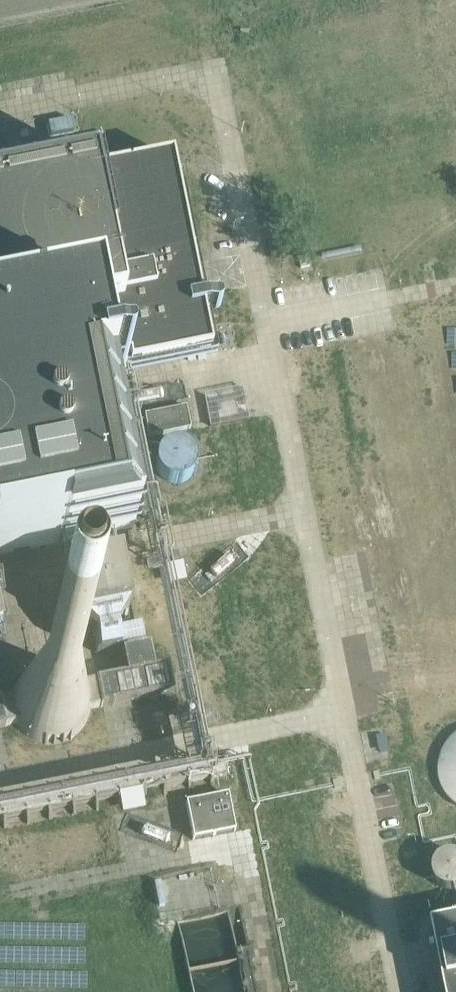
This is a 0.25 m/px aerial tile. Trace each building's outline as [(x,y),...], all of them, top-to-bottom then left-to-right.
[(130,530),(106,415),(98,373),(206,351),(200,326),(195,298),(198,298),(200,294),(195,267),(191,265),(188,266),(184,244),(166,158),(88,174),(85,160),(56,166),(0,177),(0,557),(130,530)] [(300,269),(309,267),(307,256),(298,258),(300,269)] [(210,423),(248,419),(244,386),(206,390),(210,423)] [(185,408),(144,417),(148,437),(189,429),(185,408)] [(194,471),(194,470),(193,462),(191,459),(188,455),(184,452),(181,450),(177,449),(173,448),(167,449),(164,450),(160,452),(157,455),(154,458),(152,462),(151,470),(152,478),(155,482),(157,485),(160,488),(164,490),(171,491),(176,491),(179,490),(183,489),(186,486),(190,483),(192,479),(193,476),(194,471)] [(116,566),(65,577),(75,626),(111,619),(126,616),(116,566)] [(122,674),(95,680),(100,706),(101,707),(104,707),(135,700),(173,693),(168,665),(153,668),(150,651),(119,657),(122,674)] [(91,716),(95,711),(96,693),(89,679),(87,677),(81,669),(71,662),(59,657),(45,657),(27,664),(15,674),(7,689),(5,700),(8,717),(17,728),(28,737),(41,742),(57,742),(73,737),(85,727),(91,716)] [(432,747),(455,803),(455,737),(432,747)] [(236,830),(229,794),(187,802),(194,838),(236,830)] [(440,853),(436,883),(455,886),(455,855),(440,853)] [(431,925),(444,991),(455,991),(455,920),(431,925)]
